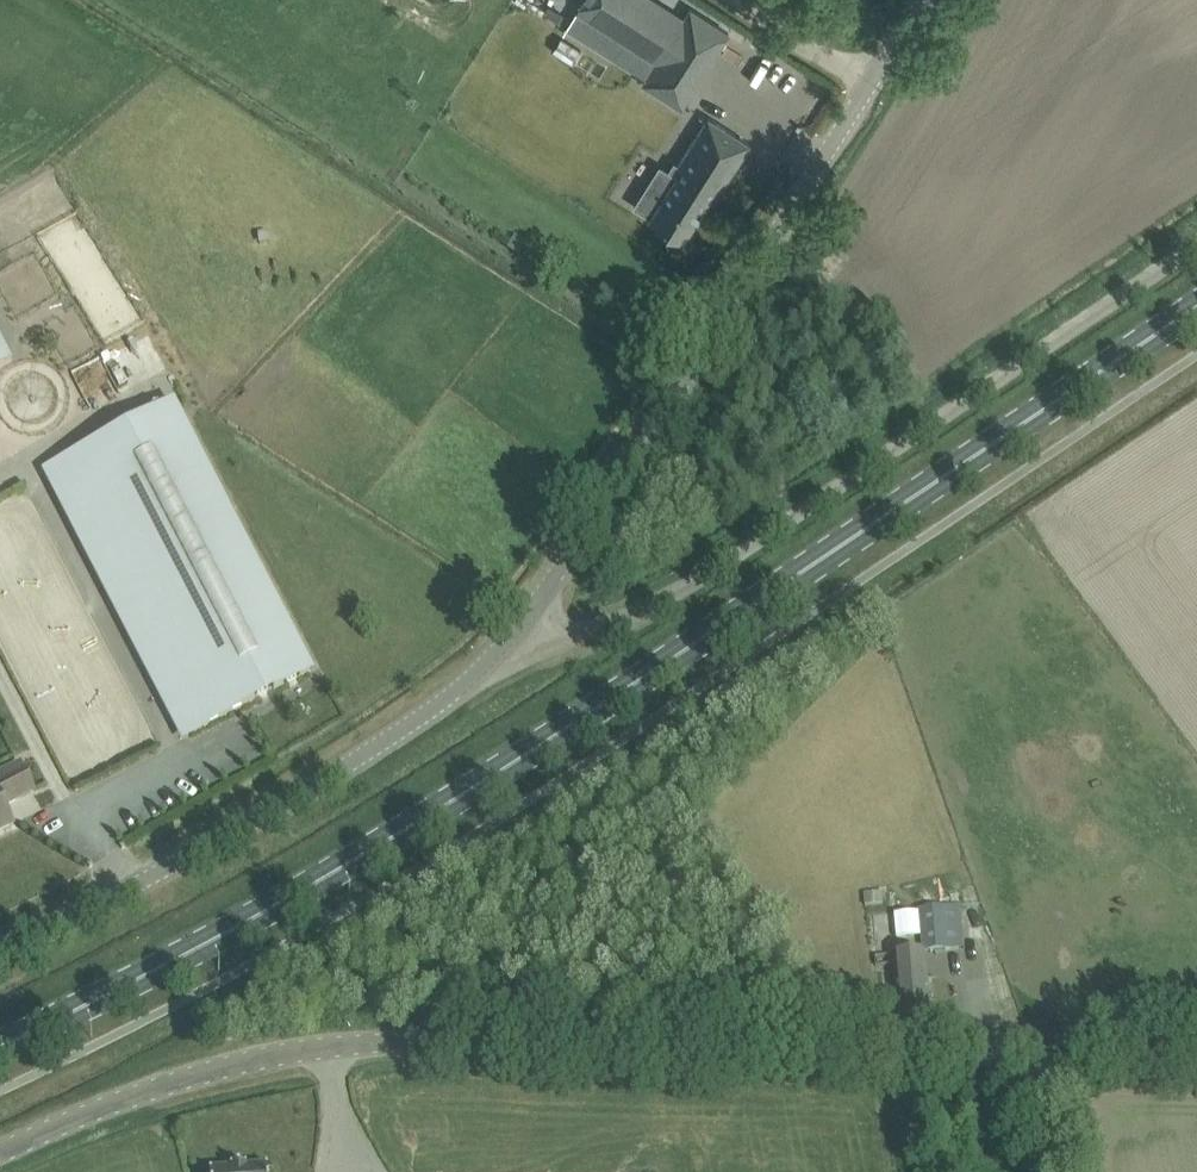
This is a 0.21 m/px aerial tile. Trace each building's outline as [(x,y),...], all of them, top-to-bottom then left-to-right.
[(644,83),(682,107),(730,32),(692,8),(684,19),(654,0),(583,0),(578,8),(659,59),(644,83)] [(651,217),(684,238),(712,194),(715,197),(749,143),(709,117),(675,171),(678,173),(651,217)] [(515,237),(507,249),(519,257),(527,244),(515,237)] [(12,360),(0,337),(0,366),(12,360)] [(105,357),(75,370),(89,400),(118,388),(105,357)] [(174,408),(50,471),(187,735),(255,700),(253,697),(272,687),(274,690),(310,671),(174,408)] [(12,825),(3,807),(34,791),(23,770),(19,763),(0,773),(0,831),(12,825)] [(919,908),(922,949),(947,947),(944,906),(919,908)] [(899,1017),(930,1015),(926,975),(917,975),(915,950),(893,951),(899,1017)]
